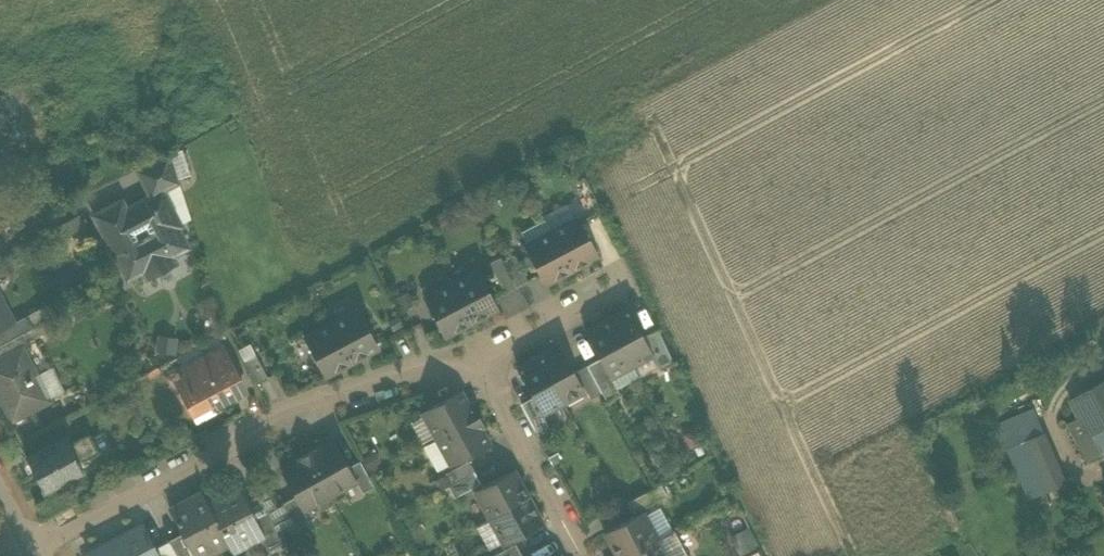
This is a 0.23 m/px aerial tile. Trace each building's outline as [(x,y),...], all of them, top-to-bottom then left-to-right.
[(182,149),(170,153),(178,179),(190,175),(182,149)] [(139,169),(153,197),(164,191),(164,190),(179,182),(169,153),(139,169)] [(170,210),(179,226),(191,219),(179,182),(164,190),(164,191),(173,208),(170,210)] [(96,216),(128,278),(144,269),(148,277),(174,264),(170,256),(186,247),(175,227),(179,226),(170,210),(173,208),(164,191),(153,197),(133,208),(136,213),(128,217),(125,212),(121,203),(96,216)] [(551,231),(575,219),(566,203),(543,215),(544,218),(551,231)] [(133,208),(125,212),(128,217),(136,213),(133,208)] [(575,219),(551,231),(571,270),(598,255),(578,217),(575,219)] [(551,231),(544,218),(519,231),(526,244),(551,231)] [(544,284),(571,270),(551,231),(526,244),(524,245),(544,284)] [(514,254),(502,260),(516,287),(528,281),(514,254)] [(505,293),(516,287),(502,260),(500,257),(489,263),(505,293)] [(478,270),(451,284),(471,322),(498,308),(478,270)] [(444,337),(471,322),(451,284),(424,298),(444,337)] [(415,305),(408,291),(395,298),(403,311),(415,305)] [(50,303),(13,323),(19,335),(24,332),(57,315),(50,303)] [(627,308),(606,320),(631,365),(652,354),(643,337),(627,308)] [(358,310),(331,324),(351,362),(378,348),(358,310)] [(13,323),(12,321),(7,324),(0,311),(0,330),(13,323)] [(611,377),(631,365),(606,320),(585,331),(600,358),(610,377),(611,377)] [(19,335),(13,323),(0,330),(0,345),(19,335)] [(325,376),(351,362),(331,324),(304,338),(325,376)] [(658,366),(660,370),(673,363),(658,329),(643,337),(652,354),(658,366)] [(19,335),(0,345),(0,362),(1,363),(22,351),(23,353),(32,348),(24,332),(19,335)] [(178,338),(158,335),(155,351),(175,354),(178,338)] [(183,368),(186,367),(221,348),(215,337),(177,357),(183,368)] [(559,345),(538,357),(563,403),(584,391),(559,345)] [(185,382),(195,401),(198,407),(210,401),(213,407),(243,391),(221,348),(186,367),(192,378),(185,382)] [(14,422),(50,403),(48,399),(43,401),(32,380),(36,377),(23,353),(22,351),(1,363),(0,363),(0,396),(14,422)] [(638,377),(658,366),(652,354),(631,365),(638,377)] [(244,361),(257,384),(268,378),(256,355),(244,361)] [(542,414),(563,403),(538,357),(517,368),(533,397),(542,414)] [(587,365),(601,392),(605,399),(619,392),(617,388),(611,377),(610,377),(600,358),(587,365)] [(590,398),(601,392),(587,365),(575,372),(590,398)] [(617,388),(638,377),(631,365),(611,377),(617,388)] [(192,378),(186,367),(183,368),(181,369),(184,376),(173,381),(186,406),(195,401),(185,382),(192,378)] [(36,377),(32,380),(43,401),(48,399),(64,390),(53,369),(36,377)] [(1071,399),(1081,416),(1069,422),(1089,459),(1101,452),(1102,453),(1103,452),(1103,380),(1071,399)] [(435,436),(436,438),(478,415),(473,405),(469,407),(460,391),(422,412),(424,415),(435,436)] [(521,403),(538,434),(550,428),(542,414),(533,397),(521,403)] [(216,413),(213,407),(210,401),(198,407),(195,401),(186,406),(196,423),(216,413)] [(1035,407),(991,426),(1001,450),(1009,447),(1043,433),(1045,432),(1035,407)] [(435,436),(424,415),(410,422),(421,444),(435,436)] [(484,426),(478,415),(436,438),(437,439),(451,464),(451,465),(489,444),(480,428),(484,426)] [(704,440),(697,426),(682,435),(689,448),(704,440)] [(27,457),(46,491),(83,470),(79,462),(98,451),(88,433),(70,443),(66,436),(27,457)] [(1009,447),(1016,463),(1031,457),(1046,490),(1064,483),(1043,433),(1009,447)] [(437,472),(451,464),(437,439),(423,446),(437,472)] [(316,448),(306,453),(329,495),(356,481),(356,480),(348,467),(335,442),(318,452),(316,448)] [(303,510),(329,495),(306,453),(296,459),(298,463),(282,472),(295,496),(303,510)] [(1031,457),(1016,463),(1031,497),(1046,490),(1031,457)] [(356,481),(362,493),(374,486),(360,460),(348,467),(356,480),(356,481)] [(446,473),(452,484),(474,472),(468,460),(446,473)] [(475,491),(490,518),(528,497),(513,470),(475,491)] [(448,486),(454,498),(481,483),(474,472),(452,484),(448,486)] [(238,484),(205,501),(227,543),(231,551),(264,533),(256,517),(246,498),(238,484)] [(626,502),(632,513),(667,494),(661,484),(626,502)] [(268,486),(246,498),(256,517),(267,512),(279,506),(268,486)] [(227,543),(205,501),(201,493),(168,510),(180,532),(185,540),(192,554),(193,555),(204,555),(227,543)] [(284,503),(298,528),(310,522),(303,510),(295,496),(284,503)] [(542,524),(528,497),(490,518),(491,519),(503,543),(504,544),(542,524)] [(284,503),(279,506),(267,512),(278,532),(289,526),(292,531),(298,528),(284,503)] [(657,538),(672,530),(659,506),(644,514),(657,538)] [(264,533),(270,545),(281,539),(278,532),(267,512),(256,517),(264,533)] [(617,555),(624,555),(657,538),(644,514),(642,512),(604,532),(617,555)] [(489,550),(503,543),(491,519),(476,527),(489,550)] [(740,555),(759,545),(749,525),(729,536),(740,555)] [(153,548),(140,526),(90,555),(158,555),(153,548)] [(672,530),(657,538),(667,555),(686,555),(672,530)] [(180,532),(168,539),(173,547),(185,540),(180,532)] [(657,538),(624,555),(667,555),(657,538)] [(173,547),(168,539),(153,548),(158,555),(178,555),(173,547)] [(173,547),(178,555),(193,555),(192,554),(185,540),(173,547)] [(522,554),(516,543),(492,555),(519,555),(522,554)] [(759,545),(740,555),(764,555),(759,545)]
